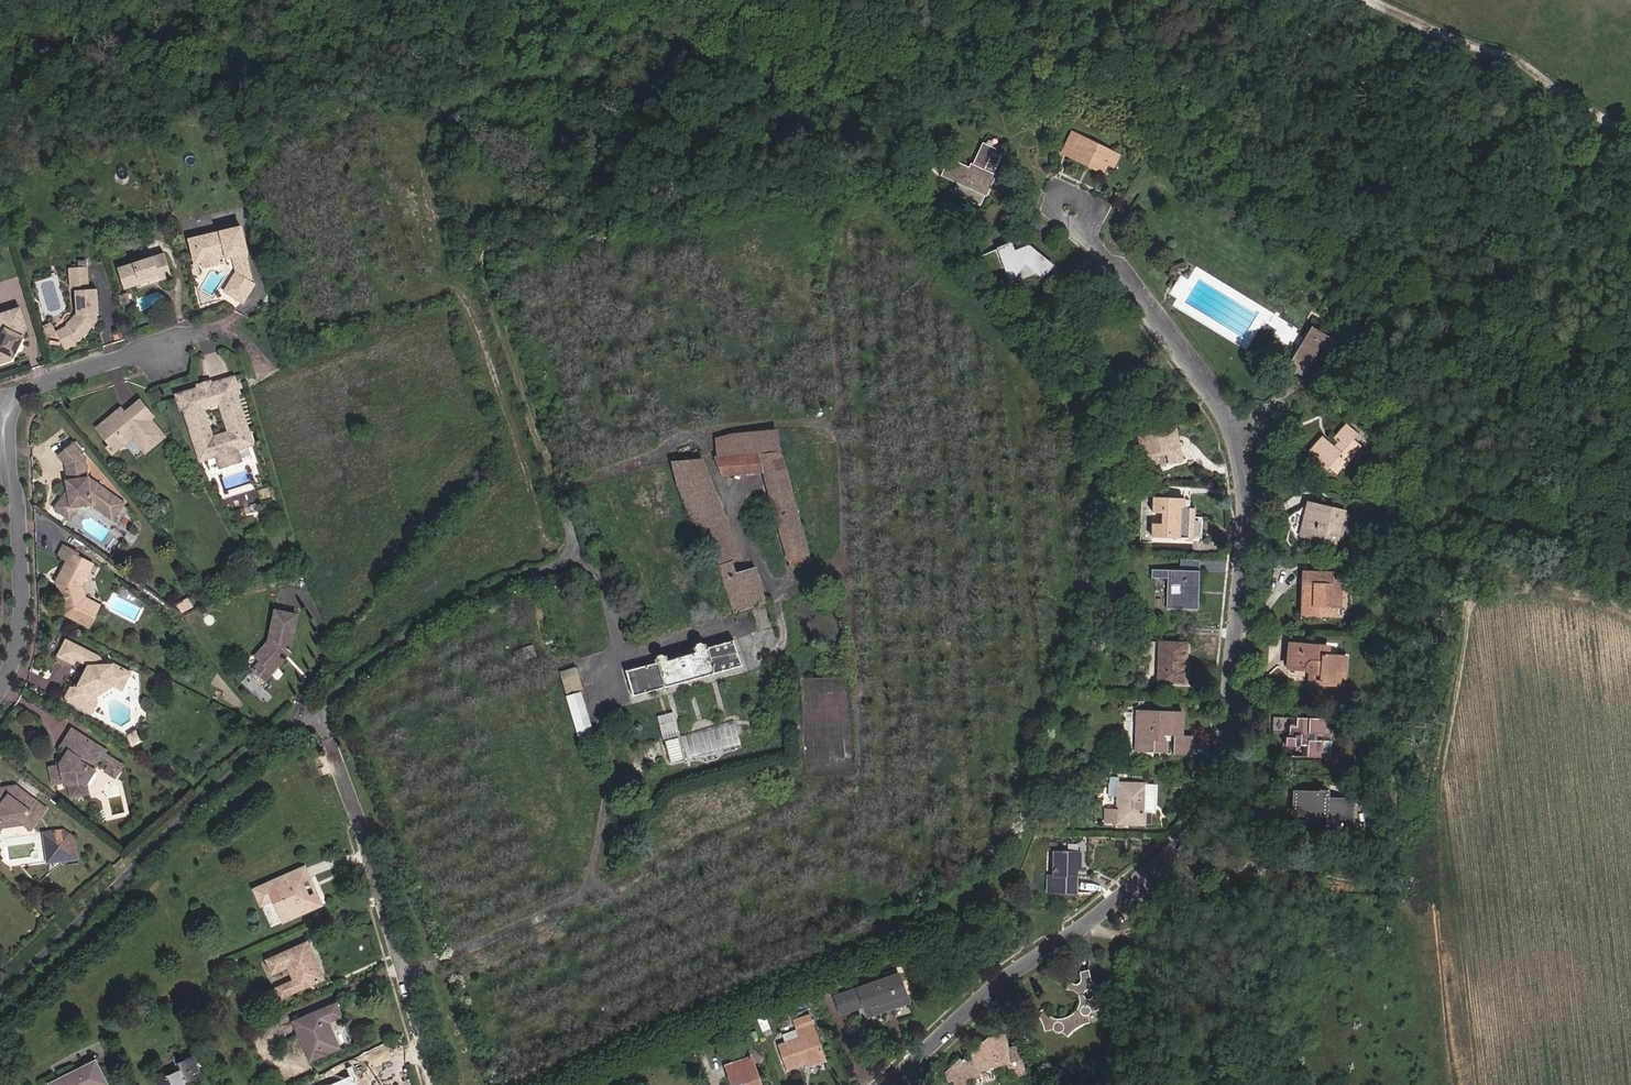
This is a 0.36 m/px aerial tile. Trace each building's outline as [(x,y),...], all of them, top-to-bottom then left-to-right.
[(980,150),(955,138),(950,148),(997,172),(1000,165),(996,163),(1011,135),(992,125),(980,150)] [(1111,165),(1117,153),(1068,128),(1057,150),(1099,172),(1104,162),(1111,165)] [(997,172),(950,148),(944,159),(960,168),(954,180),(980,194),(985,183),(990,185),(997,172)] [(232,223),(181,238),(189,263),(196,261),(210,257),(217,255),(224,253),(225,258),(229,274),(223,274),(214,294),(237,305),(246,287),(240,284),(243,276),(236,251),(240,249),(232,223)] [(1012,241),(988,251),(999,281),(1001,282),(1015,265),(1033,280),(1043,268),(1012,241)] [(162,276),(153,250),(107,265),(114,287),(129,282),(129,280),(136,278),(139,272),(147,269),(149,276),(150,279),(162,276)] [(210,257),(196,261),(198,267),(212,263),(210,257)] [(82,286),(79,266),(61,269),(64,288),(82,286)] [(129,280),(129,282),(149,276),(147,269),(139,272),(136,278),(129,280)] [(49,328),(58,345),(72,336),(74,337),(91,320),(91,310),(92,310),(89,287),(70,289),(71,308),(58,324),(49,328)] [(1331,314),(1324,312),(1306,304),(1289,346),(1297,350),(1302,352),(1315,322),(1326,326),(1331,314)] [(6,359),(6,358),(10,353),(8,350),(9,345),(14,338),(18,329),(12,310),(0,313),(0,361),(6,359)] [(10,353),(13,343),(15,339),(18,329),(14,338),(9,345),(8,350),(10,353)] [(195,401),(193,394),(174,401),(179,413),(195,460),(209,455),(211,462),(229,456),(227,449),(238,446),(234,435),(239,433),(225,392),(221,380),(200,388),(201,391),(204,398),(195,401)] [(201,391),(193,394),(195,401),(204,398),(201,391)] [(116,409),(92,428),(105,443),(101,445),(104,449),(116,440),(128,441),(138,452),(157,438),(146,423),(150,419),(138,404),(121,417),(116,409)] [(1165,423),(1161,420),(1157,422),(1154,424),(1140,428),(1142,435),(1133,437),(1140,463),(1154,459),(1154,458),(1152,452),(1160,450),(1161,456),(1164,464),(1175,460),(1168,440),(1170,436),(1165,423)] [(1355,434),(1344,425),(1334,439),(1338,443),(1334,449),(1321,439),(1309,453),(1320,461),(1316,468),(1324,474),(1329,468),(1336,474),(1341,467),(1345,471),(1356,457),(1353,454),(1360,445),(1352,438),(1355,434)] [(731,434),(716,439),(717,459),(779,453),(777,431),(731,434)] [(239,433),(234,435),(238,446),(243,444),(239,433)] [(116,440),(104,449),(108,456),(128,441),(116,440)] [(79,507),(101,523),(114,506),(77,479),(74,460),(62,445),(46,458),(54,468),(57,483),(55,483),(56,492),(43,511),(53,519),(59,510),(70,509),(79,507)] [(771,499),(790,494),(784,472),(779,453),(717,459),(723,474),(764,472),(771,499)] [(229,456),(211,462),(213,470),(232,463),(229,456)] [(724,519),(701,460),(670,462),(677,483),(696,530),(724,519)] [(267,488),(257,492),(261,500),(270,496),(267,488)] [(789,566),(809,561),(790,494),(771,499),(789,566)] [(1178,494),(1149,494),(1149,511),(1160,511),(1160,522),(1149,522),(1149,534),(1190,535),(1191,504),(1178,503),(1178,494)] [(1309,520),(1314,502),(1288,520),(1295,530),(1299,518),(1309,520)] [(1305,533),(1340,544),(1350,514),(1314,502),(1309,520),(1299,518),(1295,530),(1303,540),(1305,533)] [(59,510),(53,519),(59,523),(70,509),(59,510)] [(724,519),(696,530),(719,566),(732,562),(738,560),(724,519)] [(85,566),(65,555),(61,562),(81,573),(85,566)] [(81,573),(61,562),(49,586),(55,589),(53,594),(59,608),(62,610),(59,617),(80,628),(90,607),(77,600),(73,586),(81,573)] [(732,562),(719,566),(734,614),(766,602),(754,568),(736,574),(732,562)] [(1195,607),(1197,569),(1169,568),(1169,576),(1160,576),(1159,607),(1195,607)] [(1305,582),(1304,616),(1328,617),(1329,607),(1340,608),(1341,595),(1348,595),(1349,572),(1313,570),(1312,582),(1305,582)] [(298,611),(277,607),(270,638),(256,653),(261,657),(253,665),(264,676),(281,659),(278,656),(287,647),(285,646),(286,639),(292,640),(298,611)] [(656,662),(626,671),(632,696),(740,665),(733,641),(704,649),(704,646),(700,643),(696,644),(694,648),(695,652),(666,659),(665,655),(662,653),(658,655),(655,658),(656,662)] [(56,642),(47,660),(65,669),(66,666),(76,671),(73,677),(76,679),(73,687),(69,685),(65,692),(62,691),(57,700),(85,714),(87,709),(85,700),(85,696),(101,685),(104,687),(112,690),(120,674),(99,664),(92,666),(87,657),(56,642)] [(1156,644),(1156,683),(1183,684),(1184,645),(1156,644)] [(287,647),(278,656),(281,659),(290,650),(287,647)] [(1310,676),(1310,691),(1343,693),(1344,665),(1327,664),(1327,654),(1288,651),(1287,667),(1302,668),(1305,674),(1310,676)] [(576,668),(559,673),(565,694),(582,689),(576,668)] [(101,685),(85,696),(85,700),(104,687),(101,685)] [(580,693),(566,697),(580,744),(594,740),(580,693)] [(1138,712),(1136,753),(1166,754),(1166,742),(1163,742),(1163,736),(1176,737),(1179,737),(1179,713),(1138,712)] [(673,713),(657,717),(663,742),(665,742),(670,764),(684,760),(678,738),(673,713)] [(1328,716),(1275,714),(1274,733),(1290,733),(1290,746),(1305,746),(1305,744),(1311,744),(1311,756),(1326,756),(1327,740),(1318,740),(1318,731),(1327,732),(1328,716)] [(735,725),(729,727),(734,749),(740,748),(735,725)] [(729,727),(685,737),(691,759),(734,749),(729,727)] [(62,731),(55,741),(67,749),(73,739),(62,731)] [(123,732),(116,737),(120,744),(128,740),(123,732)] [(685,736),(678,738),(684,760),(691,759),(685,737),(685,736)] [(1190,737),(1179,737),(1176,737),(1175,758),(1190,758),(1190,737)] [(67,749),(55,741),(48,752),(58,759),(55,767),(57,768),(53,774),(51,772),(43,777),(43,790),(54,790),(57,794),(59,802),(71,797),(68,788),(75,778),(77,779),(88,764),(94,755),(95,753),(73,739),(67,749)] [(110,765),(94,755),(88,764),(97,770),(93,775),(101,780),(110,765)] [(51,772),(53,774),(57,768),(55,767),(53,765),(49,771),(51,772)] [(75,778),(68,788),(72,792),(80,781),(77,779),(75,778)] [(1118,779),(1109,778),(1108,797),(1117,798),(1116,810),(1104,809),(1103,823),(1149,826),(1150,814),(1152,814),(1154,786),(1118,784),(1118,779)] [(11,823),(20,831),(36,812),(9,790),(1,801),(0,801),(0,825),(11,823)] [(1,801),(9,790),(0,791),(0,801),(1,801)] [(1330,794),(1297,796),(1298,820),(1330,819),(1331,837),(1358,836),(1357,801),(1330,801),(1330,794)] [(53,834),(46,836),(53,865),(70,861),(66,846),(57,848),(53,834)] [(33,839),(40,868),(53,865),(46,836),(33,839)] [(1091,869),(1099,854),(1075,842),(1065,863),(1061,861),(1053,877),(1078,890),(1088,867),(1091,869)] [(301,884),(295,871),(244,893),(252,909),(266,902),(276,925),(312,907),(307,897),(301,899),(295,887),(301,884)] [(983,916),(977,912),(973,918),(978,922),(983,916)] [(305,943),(263,961),(270,976),(285,970),(290,982),(270,991),(264,994),(268,1004),(321,981),(305,943)] [(858,989),(835,998),(841,1014),(864,1006),(867,1018),(908,1003),(898,974),(858,989)] [(1088,977),(1078,978),(1080,984),(1081,985),(1080,989),(1079,991),(1076,993),(1072,993),(1069,992),(1067,986),(1064,991),(1060,996),(1066,997),(1068,999),(1071,1001),(1073,1005),(1075,1009),(1075,1015),(1072,1021),(1067,1025),(1063,1026),(1058,1026),(1055,1025),(1052,1023),(1050,1022),(1047,1016),(1038,1020),(1041,1024),(1042,1028),(1043,1031),(1043,1036),(1049,1036),(1049,1038),(1050,1040),(1053,1043),(1056,1042),(1058,1040),(1060,1038),(1060,1035),(1066,1038),(1069,1032),(1074,1027),(1078,1024),(1086,1021),(1084,1015),(1082,1015),(1079,1013),(1078,1011),(1078,1009),(1079,1007),(1082,1005),(1086,1006),(1087,1010),(1087,1013),(1095,1012),(1095,1009),(1095,1006),(1098,1002),(1101,1001),(1108,1003),(1105,991),(1099,991),(1095,990),(1093,988),(1089,983),(1088,977)] [(339,1016),(334,1004),(291,1023),(307,1060),(336,1047),(325,1022),(339,1016)] [(800,1044),(780,1050),(788,1075),(804,1070),(825,1063),(809,1021),(794,1026),(800,1044)] [(956,1073),(961,1084),(981,1084),(989,1082),(990,1084),(1002,1084),(997,1074),(1010,1070),(1016,1083),(1027,1079),(1017,1056),(1007,1060),(1001,1046),(987,1051),(990,1058),(973,1065),(970,1059),(956,1073)] [(187,1083),(203,1075),(195,1056),(177,1064),(174,1058),(150,1069),(158,1084),(188,1084),(187,1083)] [(752,1061),(729,1069),(734,1084),(760,1084),(752,1061)] [(826,1067),(825,1063),(804,1070),(806,1074),(826,1067)] [(92,1066),(56,1084),(102,1084),(92,1066)]
